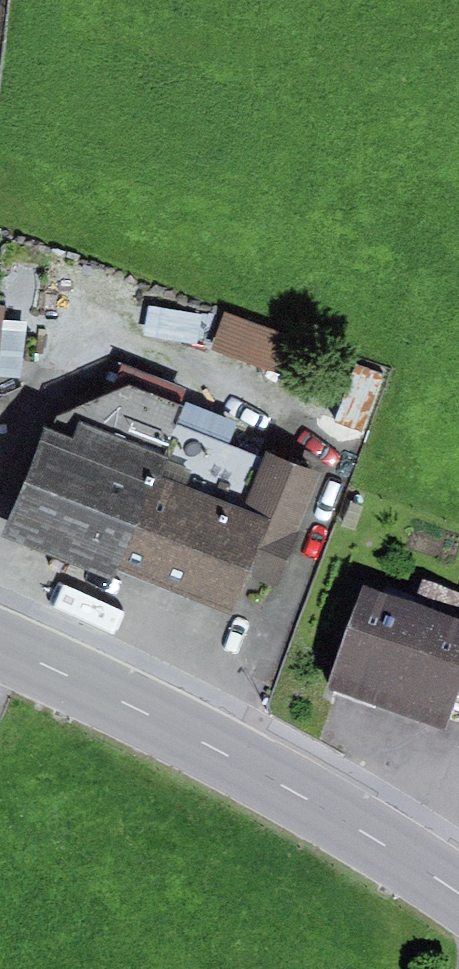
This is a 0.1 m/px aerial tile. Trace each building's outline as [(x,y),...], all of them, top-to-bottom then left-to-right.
[(225,315),(212,350),(279,374),(292,339),(225,315)] [(173,422),(180,404),(131,385),(57,417),(53,426),(46,423),(2,539),(113,581),(117,572),(153,475),(173,422)] [(263,458),(173,422),(153,475),(244,509),(263,458)] [(244,509),(153,475),(117,572),(231,614),(246,573),(281,586),(322,473),(265,452),(263,458),(244,509)] [(410,624),(453,638),(458,619),(458,602),(421,589),(410,624)] [(453,638),(410,624),(364,608),(328,710),(449,753),(458,725),(458,641),(453,638)]
